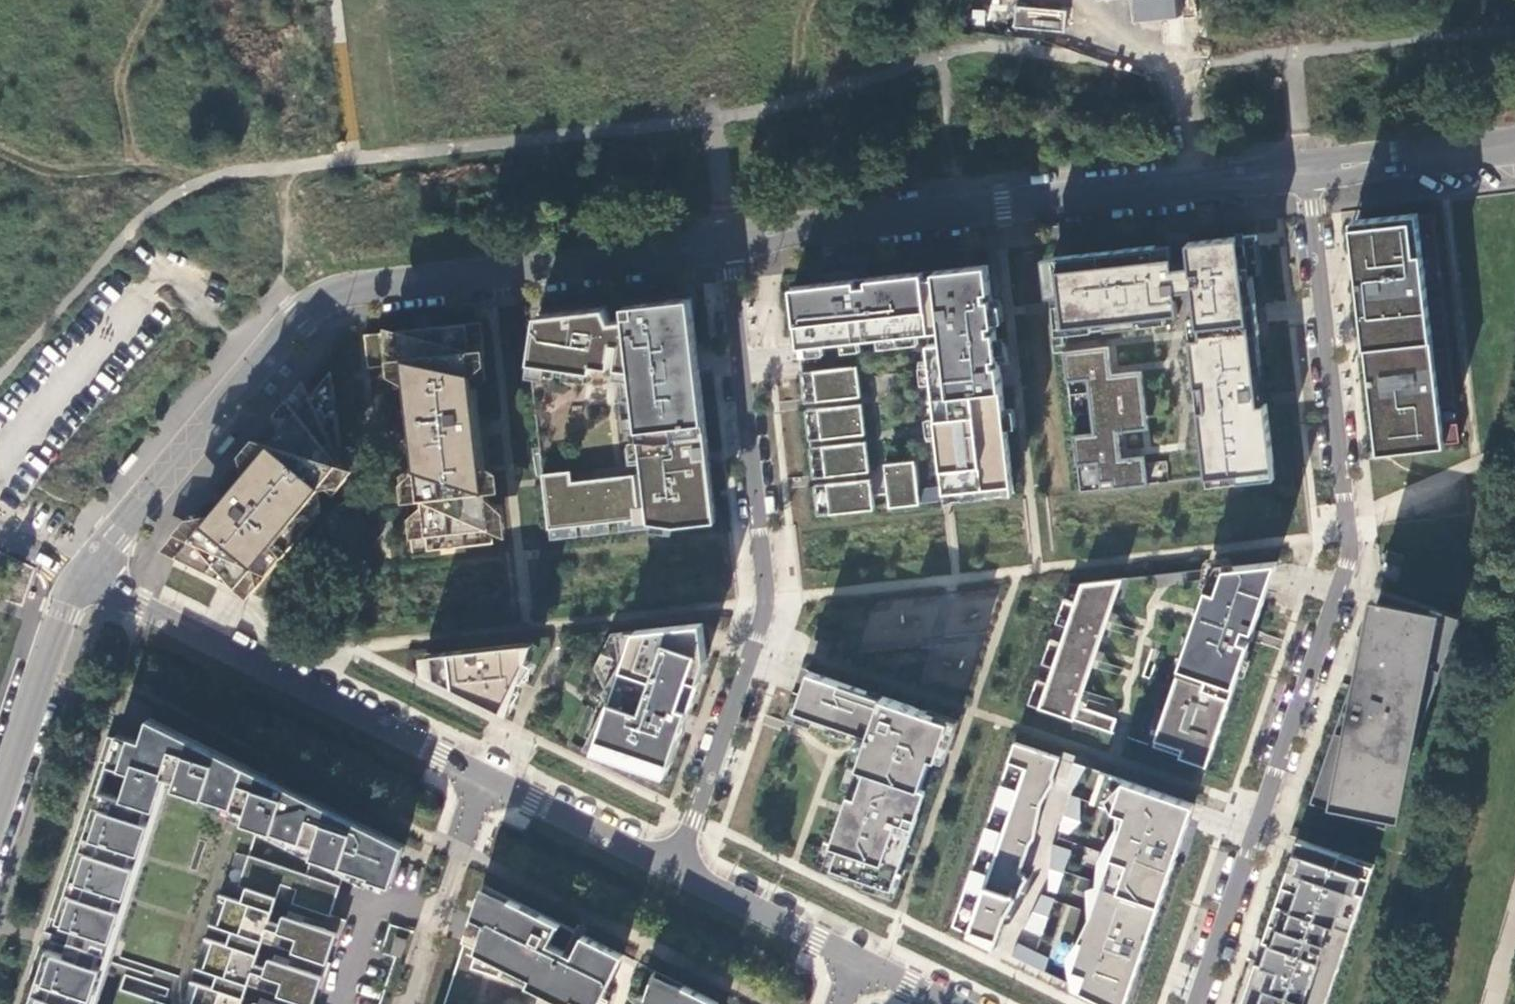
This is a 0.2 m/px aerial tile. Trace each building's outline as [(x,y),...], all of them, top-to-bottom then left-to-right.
[(1136,20),(1167,18),(1177,18),(1176,0),(1100,0),(1101,5),(1134,2),(1136,20)] [(1014,7),(1013,28),(1064,32),(1065,11),(1014,7)] [(1350,222),(1376,455),(1443,448),(1443,446),(1458,444),(1456,425),(1441,427),(1439,409),(1454,407),(1448,350),(1432,351),(1429,323),(1444,322),(1442,299),(1427,301),(1426,288),(1440,286),(1440,279),(1425,281),(1423,261),(1437,259),(1432,212),(1350,222)] [(1199,339),(1189,340),(1201,444),(1209,443),(1213,478),(1251,474),(1250,467),(1273,464),(1266,404),(1259,405),(1251,336),(1259,335),(1257,315),(1255,303),(1248,303),(1245,276),(1253,275),(1248,236),(1188,243),(1191,268),(1174,270),(1172,258),(1159,260),(1158,245),(1053,257),(1061,326),(1081,324),(1082,331),(1139,325),(1139,318),(1178,313),(1177,298),(1195,297),(1199,339)] [(972,499),(1013,494),(987,265),(791,288),(799,352),(800,360),(801,369),(805,403),(854,397),(856,404),(806,411),(809,441),(821,439),(826,477),(869,472),(870,479),(826,485),(830,514),(873,509),(872,496),(888,495),(889,508),(919,504),(918,495),(971,490),(972,499)] [(650,530),(716,522),(704,363),(689,299),(623,307),(624,321),(609,323),(603,309),(535,318),(528,364),(591,373),(592,365),(609,368),(613,343),(619,344),(615,369),(630,371),(643,475),(650,530)] [(425,553),(491,545),(468,358),(482,356),(478,321),(372,333),(376,367),(402,363),(425,553)] [(1099,491),(1149,485),(1145,454),(1121,457),(1119,432),(1149,428),(1142,370),(1112,374),(1109,346),(1063,351),(1067,381),(1088,379),(1094,432),(1072,435),(1075,465),(1096,463),(1099,491)] [(329,371),(312,392),(333,409),(329,371)] [(319,514),(307,503),(340,464),(333,409),(312,392),(174,558),(234,588),(236,589),(247,576),(259,586),(319,514)] [(821,439),(809,441),(813,478),(826,477),(821,439)] [(650,530),(643,475),(571,483),(570,472),(542,476),(550,542),(650,530)] [(826,485),(814,486),(818,516),(830,514),(826,485)] [(944,493),(945,502),(972,499),(971,490),(944,493)] [(918,495),(919,504),(945,502),(944,493),(935,494),(918,495)] [(1276,562),(1213,569),(1151,749),(1205,767),(1271,576),(1276,562)] [(1035,681),(1027,706),(1112,735),(1113,734),(1110,733),(1115,720),(1077,707),(1121,580),(1080,585),(1074,603),(1063,600),(1055,624),(1066,628),(1060,644),(1049,640),(1041,665),(1052,668),(1046,685),(1035,681)] [(1383,593),(1379,604),(1392,608),(1396,598),(1383,593)] [(1378,606),(1314,792),(1328,796),(1323,808),(1385,829),(1452,632),(1443,629),(1447,615),(1396,598),(1392,608),(1379,604),(1378,606)] [(1457,619),(1447,615),(1443,629),(1452,632),(1457,619)] [(613,702),(588,748),(669,775),(708,660),(706,642),(703,624),(612,635),(595,670),(610,701),(613,702)] [(819,627),(814,639),(834,646),(839,634),(819,627)] [(536,644),(424,656),(426,674),(511,716),(529,663),(536,644)] [(950,720),(804,671),(799,683),(790,710),(797,712),(794,720),(861,743),(819,865),(891,890),(926,790),(920,789),(931,758),(936,760),(950,720)] [(148,720),(141,743),(118,735),(108,766),(130,773),(122,800),(99,793),(30,1003),(88,1003),(165,777),(178,782),(176,789),(248,813),(244,824),(316,848),(313,858),(357,876),(369,880),(370,881),(390,888),(404,847),(148,720)] [(976,883),(959,932),(991,950),(1001,915),(1013,897),(1025,878),(1015,869),(1024,841),(1029,835),(1036,801),(1048,779),(1047,770),(1053,756),(1010,741),(1004,760),(1021,766),(981,885),(976,883)] [(1108,1003),(1124,1003),(1191,812),(1194,803),(1113,775),(1103,806),(1115,811),(1091,852),(1090,881),(1080,883),(1082,915),(1073,935),(1058,951),(1062,983),(1108,1003)] [(1377,870),(1295,841),(1294,846),(1242,1003),(1329,1003),(1377,870)] [(351,891),(248,857),(238,887),(246,890),(242,904),(219,896),(209,926),(232,933),(227,947),(205,939),(195,969),(218,976),(213,990),(190,983),(183,1003),(242,1003),(248,986),(259,990),(263,977),(282,984),(278,996),(301,1003),(314,1003),(322,978),(268,960),(265,970),(254,966),(262,943),(273,946),(277,934),(297,941),(293,953),(327,964),(336,935),(283,917),(280,926),(268,922),(280,886),(292,889),(287,903),(341,921),(351,891)] [(482,888),(468,930),(462,947),(505,969),(502,976),(558,1003),(599,1003),(622,957),(582,937),(572,958),(548,946),(558,925),(482,888)] [(405,942),(395,938),(389,956),(395,958),(399,959),(405,942)] [(652,980),(646,999),(638,996),(635,1003),(718,1003),(683,987),(682,991),(652,980)]
